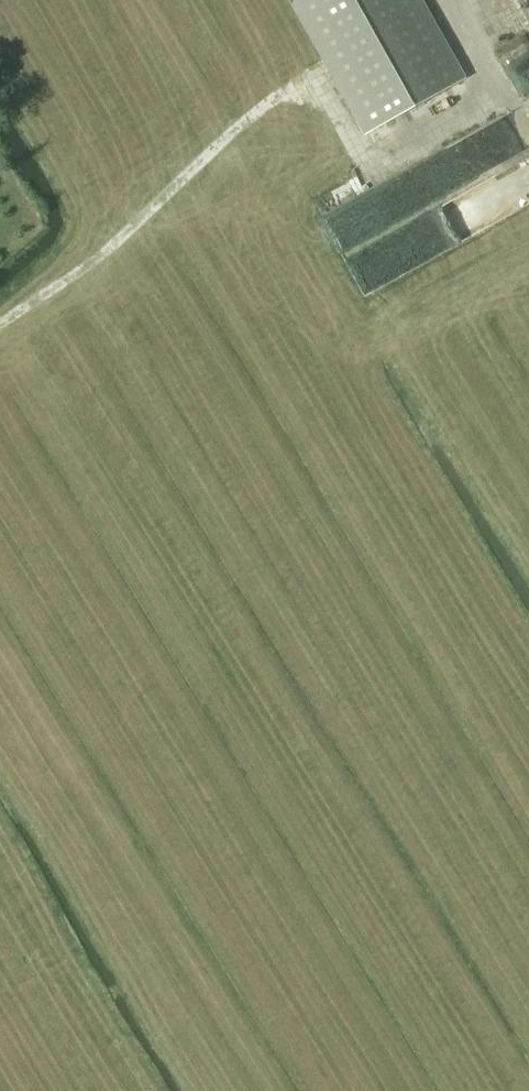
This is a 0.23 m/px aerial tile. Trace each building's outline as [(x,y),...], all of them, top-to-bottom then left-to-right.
[(296,4),(368,132),(462,79),(417,0),(294,0),(296,4)]
